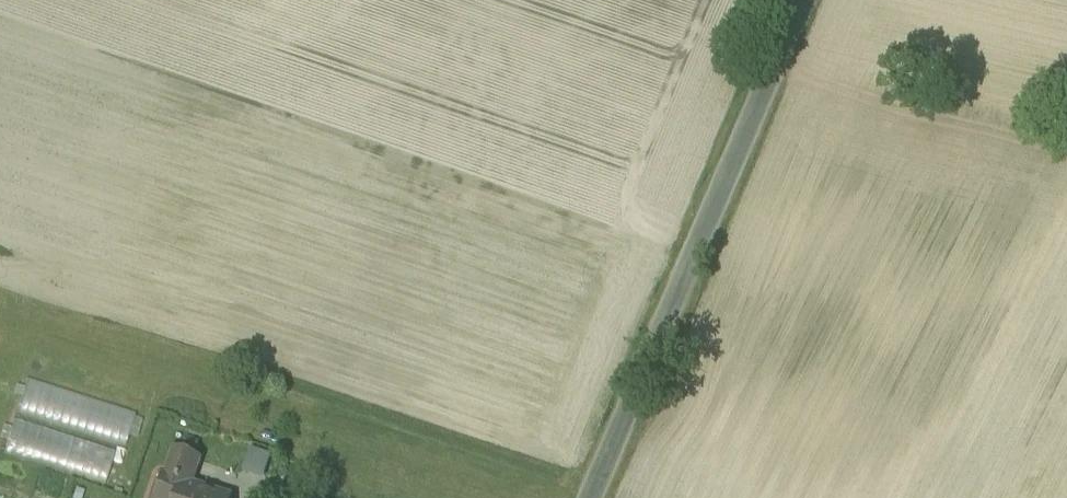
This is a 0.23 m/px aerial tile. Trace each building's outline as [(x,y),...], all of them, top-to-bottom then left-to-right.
[(125,448),(136,408),(24,377),(14,414),(3,453),(105,480),(115,445),(125,448)] [(198,460),(174,452),(165,479),(189,487),(198,460)] [(160,478),(153,497),(221,497),(189,487),(165,479),(160,478)]
